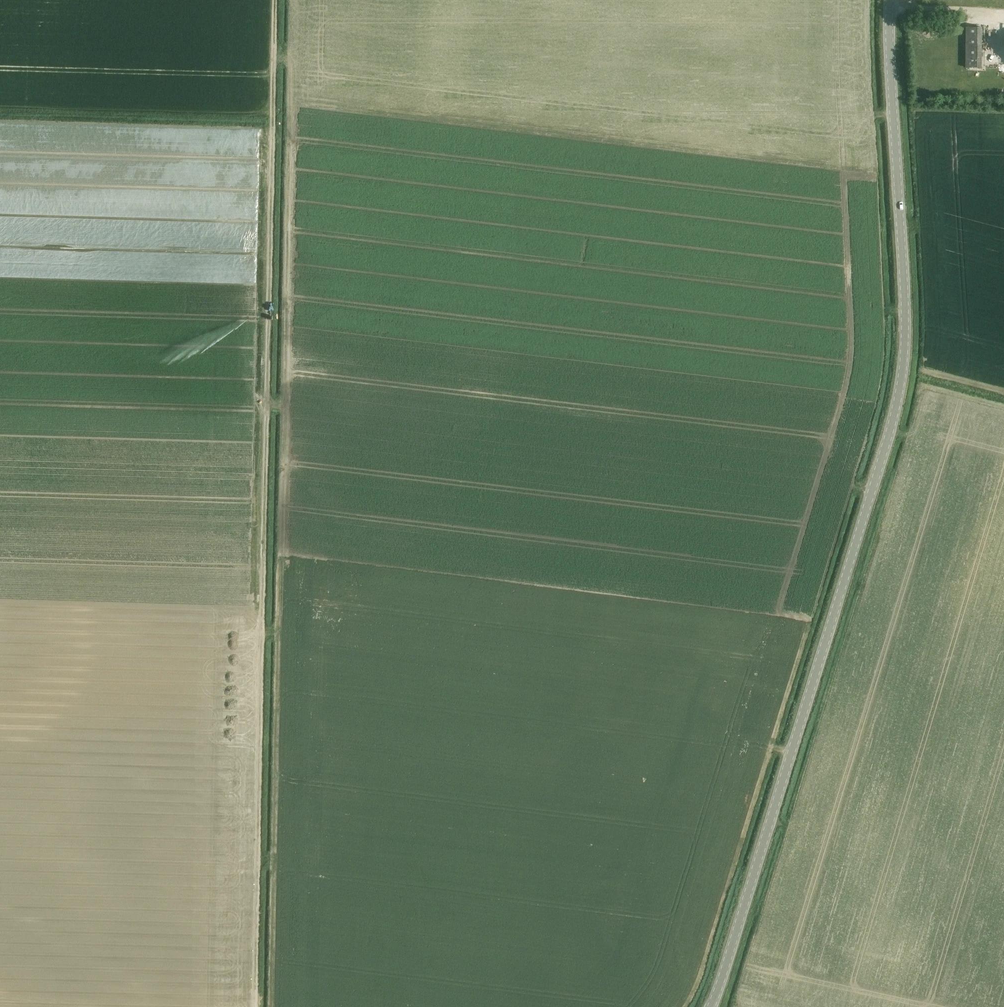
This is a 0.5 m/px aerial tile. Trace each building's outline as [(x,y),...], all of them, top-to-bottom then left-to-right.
[(981,68),(982,28),(966,28),(966,68),(981,68)]
